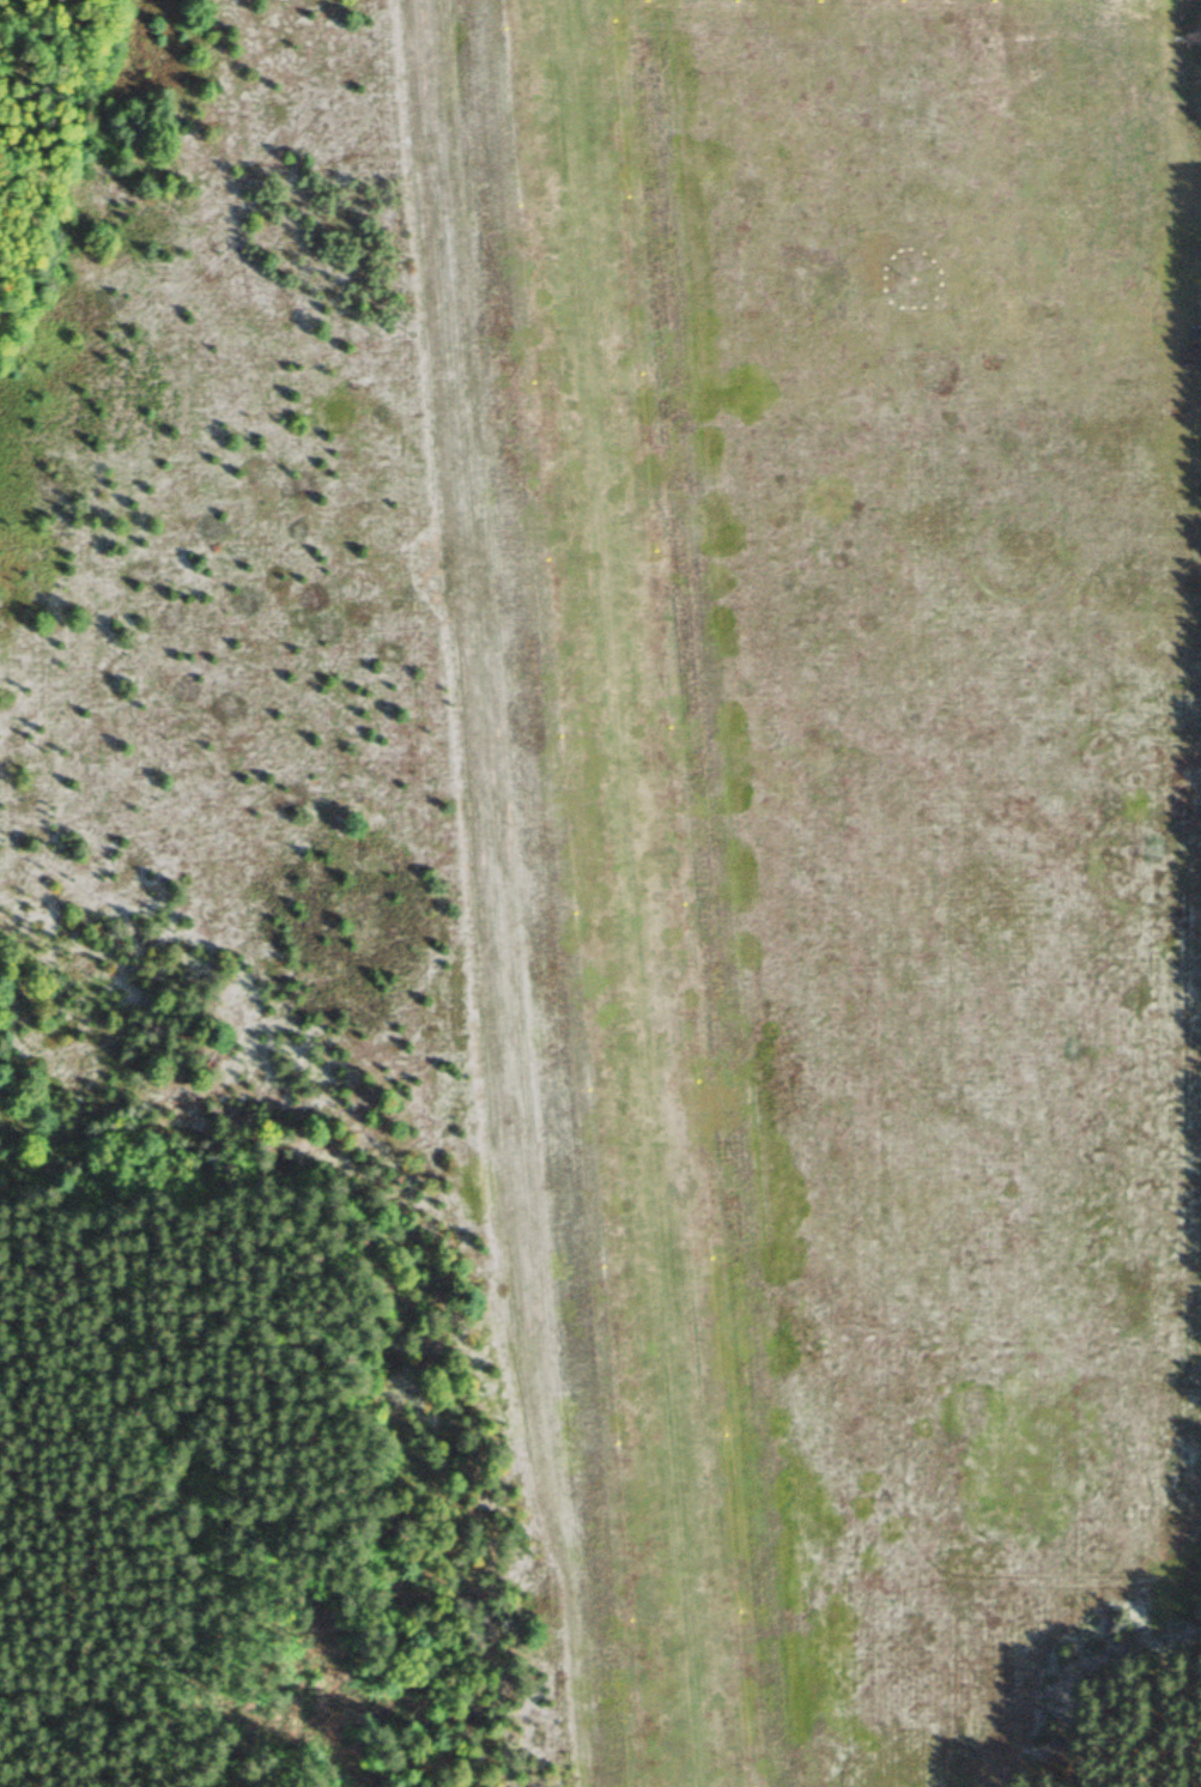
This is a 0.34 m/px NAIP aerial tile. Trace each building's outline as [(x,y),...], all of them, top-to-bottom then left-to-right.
[(1200,51),(1200,31),(1182,31),(1182,51),(1200,51)]
